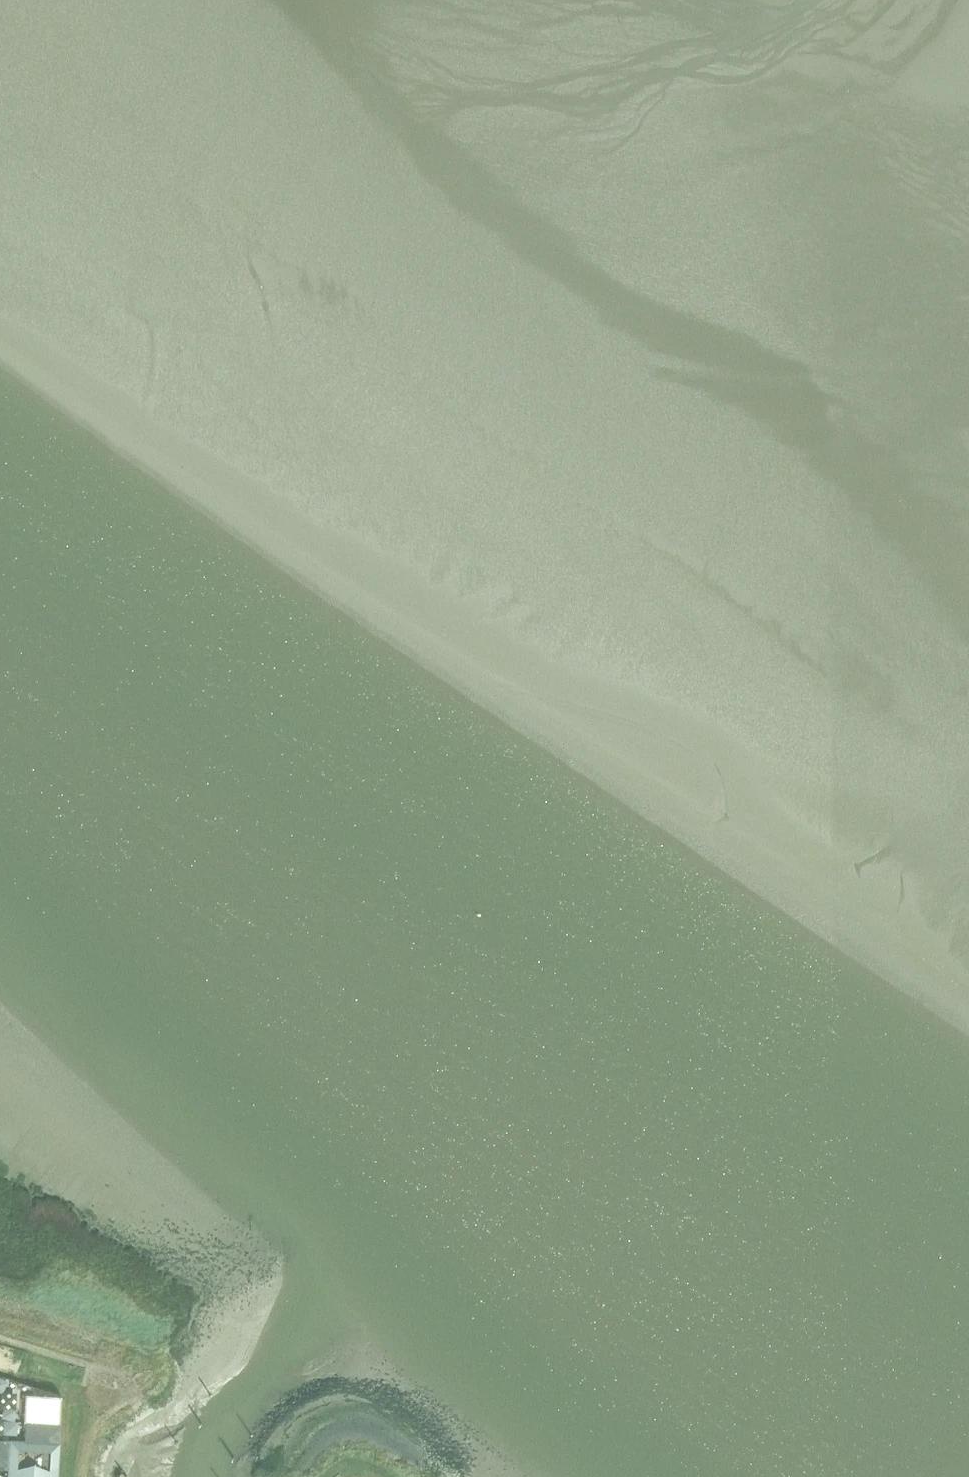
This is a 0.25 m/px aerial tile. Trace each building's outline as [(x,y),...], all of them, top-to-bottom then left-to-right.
[(9,1468),(9,1476),(57,1476),(58,1471),(60,1425),(27,1423),(26,1441),(6,1440),(0,1440),(0,1467),(9,1468)]
